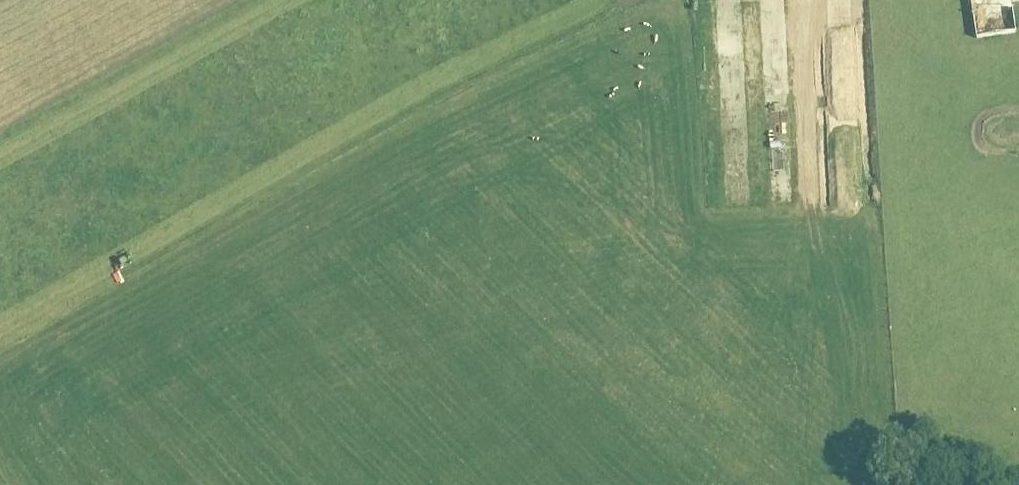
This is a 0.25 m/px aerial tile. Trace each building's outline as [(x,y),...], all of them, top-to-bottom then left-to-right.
[(978,38),(1018,36),(1018,31),(1017,0),(976,0),(978,38)]
